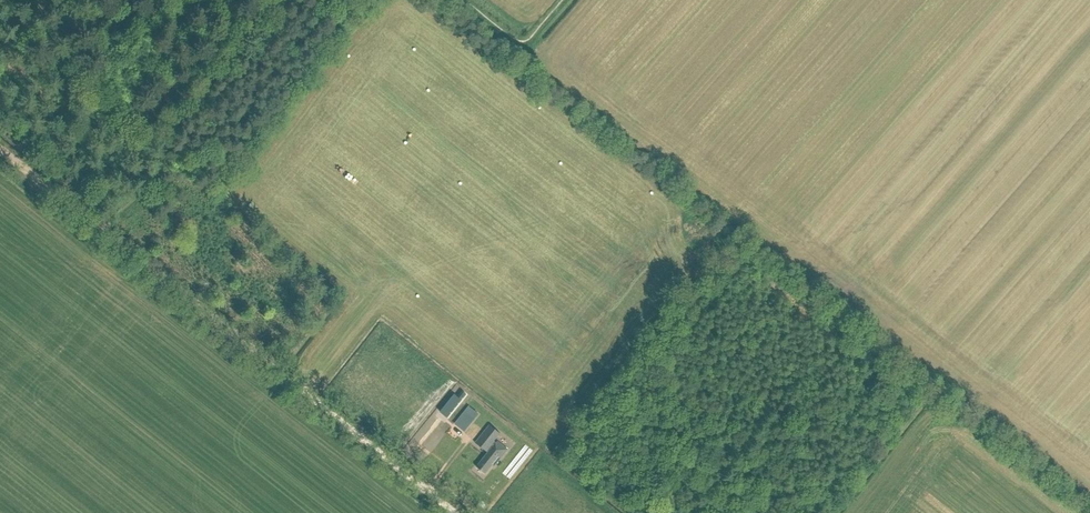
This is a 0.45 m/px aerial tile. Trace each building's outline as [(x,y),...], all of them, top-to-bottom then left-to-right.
[(440,412),(447,417),(461,400),(455,394),(440,412)] [(465,411),(459,419),(468,426),(475,418),(465,411)]
